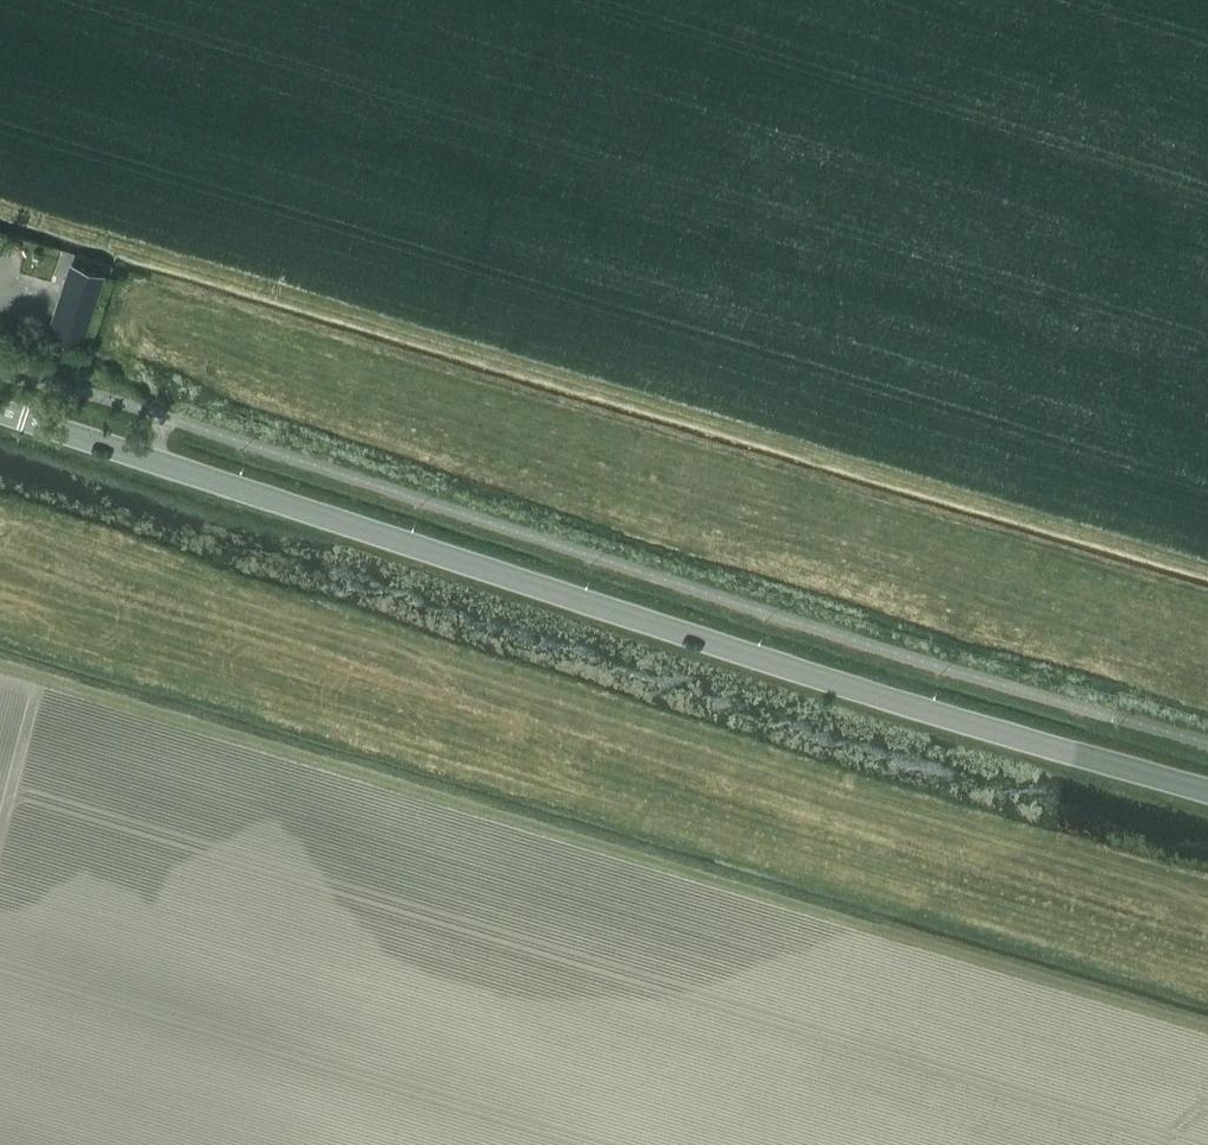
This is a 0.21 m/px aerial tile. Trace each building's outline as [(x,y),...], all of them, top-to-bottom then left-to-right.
[(28,268),(59,277),(65,256),(34,247),(28,268)] [(63,327),(62,328),(63,328),(64,330),(66,330),(69,331),(69,332),(70,333),(69,333),(69,334),(71,333),(71,334),(70,334),(70,335),(69,335),(69,336),(71,336),(73,337),(75,337),(76,338),(81,338),(82,337),(84,336),(84,335),(85,334),(85,331),(86,331),(86,330),(87,329),(87,326),(88,325),(89,320),(90,319),(90,318),(91,316),(91,315),(91,312),(91,310),(92,309),(92,307),(93,305),(93,302),(90,302),(90,301),(81,301),(81,302),(78,302),(77,303),(77,304),(77,305),(78,305),(78,307),(77,307),(77,308),(77,309),(77,310),(78,310),(77,310),(77,311),(76,311),(76,310),(76,311),(75,311),(75,313),(73,313),(73,314),(74,314),(73,315),(72,316),(68,316),(67,316),(67,318),(67,319),(67,320),(65,321),(65,323),(63,323),(63,327)] [(93,353),(92,355),(93,356),(94,358),(95,358),(95,359),(96,361),(98,362),(99,362),(100,363),(101,363),(103,364),(105,364),(106,365),(108,365),(110,364),(112,364),(114,362),(114,361),(114,360),(110,357),(107,356),(106,355),(104,354),(103,353),(99,352),(97,352),(94,352),(93,353)]
